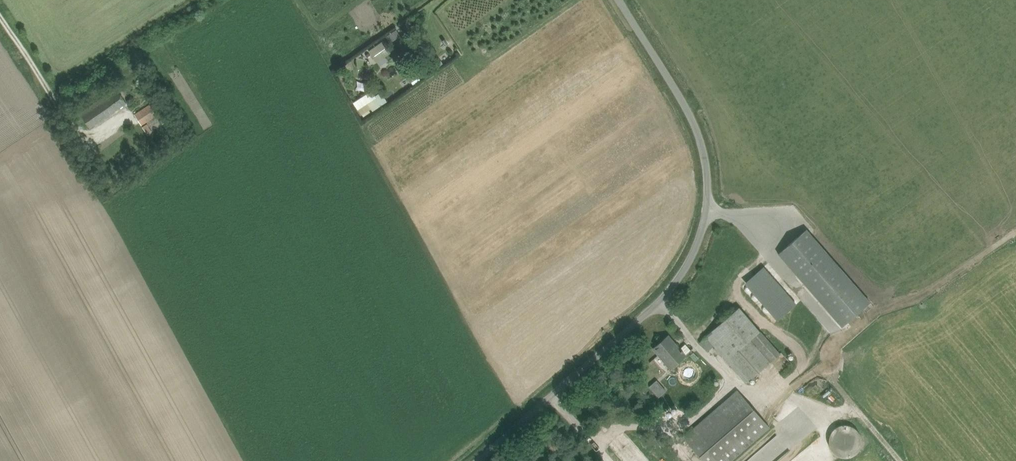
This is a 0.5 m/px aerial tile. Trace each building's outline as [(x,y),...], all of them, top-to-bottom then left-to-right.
[(401,36),(396,30),(386,36),(391,43),(401,36)] [(367,52),(375,64),(390,53),(382,42),(367,52)] [(407,51),(410,56),(407,58),(411,63),(421,56),(417,51),(416,52),(413,47),(407,51)] [(421,80),(419,77),(420,77),(417,71),(416,72),(408,77),(407,78),(410,83),(412,82),(414,85),(421,80)] [(105,101),(103,98),(88,107),(80,113),(90,128),(98,122),(127,103),(119,91),(105,101)] [(386,97),(382,92),(374,98),(372,95),(368,97),(367,95),(359,102),(365,111),(386,97)] [(149,105),(134,115),(141,126),(157,116),(149,105)] [(155,131),(150,122),(142,127),(148,136),(155,131)] [(833,259),(813,236),(807,229),(779,254),(798,276),(803,272),(847,322),(847,321),(848,322),(870,302),(832,259),(833,259)] [(797,303),(764,265),(745,281),(777,320),(797,303)] [(771,362),(751,340),(748,342),(727,318),(706,336),(706,337),(714,346),(727,361),(746,383),(771,362)] [(686,344),(680,348),(669,336),(654,349),(660,356),(670,368),(669,369),(669,370),(691,351),(686,344)] [(666,390),(663,387),(655,394),(659,397),(666,390)] [(737,390),(682,437),(704,460),(732,460),(770,427),(737,390)]
